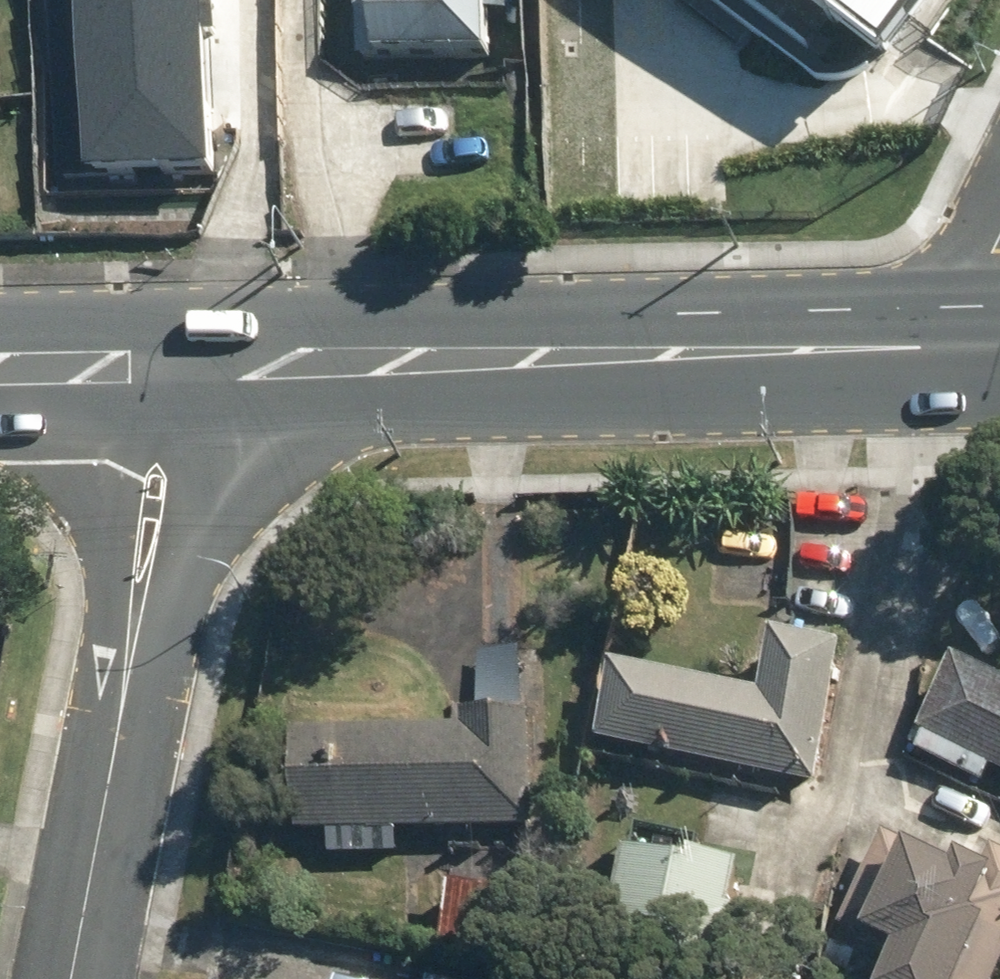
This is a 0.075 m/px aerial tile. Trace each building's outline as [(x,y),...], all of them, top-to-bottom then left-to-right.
[(218,0),(44,0),(44,18),(71,18),(71,166),(218,166),(218,0)] [(353,42),(446,40),(445,0),(352,0),(353,42)] [(889,58),(929,0),(812,0),(889,58)] [(755,641),(744,692),(598,662),(582,743),(812,791),(829,710),(840,659),(755,641)] [(268,835),(324,835),(323,858),(394,859),(394,836),(531,839),(532,741),(521,741),(523,651),(456,650),(454,740),(270,737),(268,835)] [(943,663),(905,754),(979,785),(983,775),(999,782),(999,687),(943,663)] [(880,829),(835,932),(860,943),(853,961),(873,969),(868,978),(995,978),(999,968),(999,848),(966,833),(954,861),(880,829)] [(605,860),(587,978),(722,978),(737,881),(605,860)]
